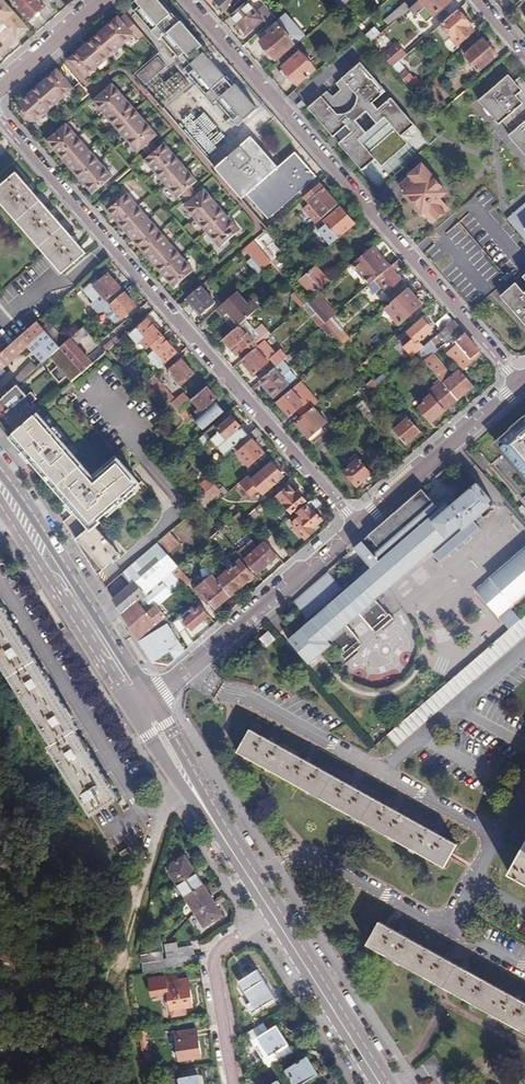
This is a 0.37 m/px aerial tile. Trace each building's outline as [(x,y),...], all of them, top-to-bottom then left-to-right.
[(29,29),(4,0),(0,0),(0,26),(3,23),(4,25),(6,24),(18,38),(29,29)] [(39,0),(16,0),(13,3),(28,20),(44,6),(39,0)] [(204,48),(183,24),(182,25),(175,17),(174,18),(159,0),(144,0),(134,9),(162,43),(165,40),(186,65),(191,60),(204,48)] [(226,15),(243,0),(213,0),(226,15)] [(274,14),(262,0),(249,0),(231,16),(247,34),(263,20),(266,24),(276,16),(274,14)] [(341,6),(344,10),(353,1),(352,0),(336,0),(341,6)] [(395,20),(412,5),(413,5),(409,0),(408,0),(390,15),(395,20)] [(413,5),(412,5),(426,22),(451,0),(418,0),(413,5)] [(513,3),(524,17),(524,0),(517,0),(514,2),(513,3)] [(472,24),(458,8),(441,23),(452,36),(460,44),(473,33),(468,27),(472,24)] [(138,39),(144,35),(125,13),(119,18),(117,16),(67,60),(84,79),(134,34),(138,39)] [(452,36),(441,23),(435,29),(446,41),(452,36)] [(16,40),(7,26),(0,31),(0,51),(16,40)] [(293,44),(278,26),(260,42),(275,60),(293,44)] [(376,26),(366,33),(372,41),(382,33),(376,26)] [(383,32),(372,42),(376,47),(388,37),(383,32)] [(498,54),(483,38),(464,55),(478,71),(498,54)] [(386,58),(393,66),(399,61),(405,56),(398,48),(386,58)] [(28,49),(17,55),(20,61),(31,55),(28,49)] [(315,70),(299,53),(282,67),(283,68),(278,73),(285,80),(289,76),(297,85),(315,70)] [(165,65),(158,57),(137,76),(144,84),(165,65)] [(205,57),(195,66),(190,71),(240,130),(258,114),(238,90),(237,91),(229,81),(227,83),(212,65),(205,57)] [(399,61),(393,66),(399,74),(405,68),(399,61)] [(309,107),(305,111),(332,143),(345,131),(349,136),(337,147),(367,182),(381,170),(390,180),(414,160),(403,147),(418,134),(358,65),(309,107)] [(399,74),(415,91),(421,85),(406,68),(405,68),(399,74)] [(36,122),(71,89),(55,70),(19,102),(19,109),(30,121),(36,122)] [(508,77),(479,102),(497,122),(503,119),(512,129),(508,133),(524,152),(524,85),(519,78),(513,83),(508,77)] [(184,207),(219,248),(234,235),(232,233),(237,229),(204,190),(197,195),(190,187),(197,182),(164,143),(157,149),(154,145),(150,141),(157,135),(112,83),(92,100),(137,152),(141,148),(145,152),(148,156),(144,160),(177,199),(181,195),(188,203),(184,207)] [(46,140),(92,194),(112,176),(66,123),(46,140)] [(220,165),(247,195),(268,220),(316,178),(295,153),(278,168),(251,138),(220,165)] [(448,193),(422,164),(410,174),(411,176),(401,184),(407,192),(405,193),(422,212),(424,210),(427,213),(424,215),(433,225),(452,209),(446,202),(444,203),(440,200),(448,193)] [(215,170),(241,200),(247,195),(220,165),(215,170)] [(15,175),(0,188),(0,203),(62,273),(85,254),(15,175)] [(317,186),(303,198),(301,199),(306,205),(302,209),(315,223),(335,205),(323,191),(322,192),(317,186)] [(107,210),(174,287),(200,265),(133,187),(107,210)] [(337,240),(354,226),(338,209),(322,223),(330,233),(326,237),(332,243),(336,239),(337,240)] [(512,220),(507,225),(524,245),(524,209),(512,220)] [(263,232),(255,239),(251,242),(270,262),(276,257),(280,253),(270,242),(272,241),(263,232)] [(251,242),(245,247),(243,250),(243,251),(260,270),(270,262),(251,242)] [(376,280),(389,268),(372,248),(351,266),(369,285),(370,284),(376,280)] [(286,268),(276,257),(270,262),(279,273),(286,268)] [(402,263),(399,259),(389,268),(376,280),(382,287),(390,296),(404,284),(393,271),(402,263)] [(324,285),(311,270),(299,282),(312,297),(324,285)] [(123,294),(124,293),(108,276),(100,282),(98,279),(84,291),(94,303),(102,296),(110,305),(123,294)] [(376,280),(370,284),(377,292),(382,287),(376,280)] [(520,292),(511,283),(497,296),(524,328),(524,288),(520,292)] [(216,302),(202,285),(188,297),(202,313),(216,302)] [(422,305),(408,289),(386,307),(401,324),(422,305)] [(246,319),(257,309),(250,301),(245,305),(235,293),(217,308),(223,315),(227,312),(239,326),(246,319)] [(307,304),(297,293),(293,297),(303,308),(307,304)] [(135,307),(123,294),(110,305),(122,318),(135,307)] [(329,320),(336,314),(318,294),(307,304),(316,314),(322,321),(325,324),(329,320)] [(307,304),(303,308),(311,318),(316,314),(307,304)] [(122,318),(110,305),(105,310),(116,323),(122,318)] [(322,321),(316,314),(311,318),(320,328),(325,324),(322,321)] [(453,321),(447,314),(436,324),(442,332),(453,321)] [(246,319),(239,326),(224,339),(238,355),(242,351),(246,356),(261,343),(273,333),(265,323),(257,331),(246,319)] [(423,319),(407,332),(414,338),(409,342),(414,347),(433,330),(423,319)] [(161,336),(147,320),(130,335),(136,343),(139,341),(143,338),(150,346),(161,336)] [(341,334),(329,320),(325,324),(337,338),(341,334)] [(91,321),(83,329),(93,340),(101,333),(91,321)] [(453,321),(442,332),(430,341),(437,350),(440,347),(451,338),(461,330),(453,321)] [(28,345),(43,363),(50,357),(60,348),(38,323),(0,355),(0,369),(28,345)] [(83,329),(61,348),(82,373),(102,355),(100,352),(88,361),(75,344),(82,339),(92,352),(99,347),(93,340),(83,329)] [(480,352),(461,330),(451,338),(455,343),(457,343),(471,359),(480,352)] [(341,334),(337,338),(343,345),(347,341),(349,340),(343,332),(341,334)] [(101,348),(105,352),(109,349),(120,339),(116,335),(101,348)] [(175,353),(161,336),(150,346),(154,351),(150,354),(148,356),(158,368),(175,353)] [(146,350),(150,346),(143,338),(139,341),(146,350)] [(357,352),(347,341),(343,345),(353,355),(357,352)] [(430,341),(417,353),(424,361),(432,354),(437,350),(430,341)] [(261,343),(246,356),(242,360),(254,374),(263,366),(266,369),(271,365),(266,359),(259,351),(264,346),(261,343)] [(154,351),(150,346),(146,350),(150,354),(154,351)] [(271,355),(264,346),(259,351),(266,359),(271,355)] [(61,348),(60,348),(50,357),(72,381),(82,373),(61,348)] [(283,360),(287,357),(280,349),(270,358),(276,366),(283,360)] [(476,365),(485,357),(480,352),(471,359),(476,365)] [(432,354),(424,361),(444,384),(457,399),(457,400),(473,386),(460,370),(452,377),(432,354)] [(125,368),(129,365),(120,355),(116,358),(125,368)] [(193,374),(181,359),(168,370),(180,385),(193,374)] [(283,360),(276,366),(260,380),(273,397),(288,384),(282,376),(290,369),(283,360)] [(131,363),(129,365),(125,368),(141,386),(144,383),(136,373),(137,371),(131,363)] [(13,388),(25,378),(21,373),(2,389),(4,390),(0,393),(0,399),(13,388)] [(155,375),(150,379),(179,412),(187,404),(180,396),(176,400),(155,375)] [(375,389),(379,385),(373,378),(368,382),(375,389)] [(301,382),(278,402),(290,415),(298,408),(301,405),(307,412),(314,406),(318,402),(301,382)] [(431,421),(457,399),(444,384),(424,400),(426,402),(419,408),(431,421)] [(0,399),(0,416),(3,414),(22,398),(13,388),(0,399)] [(215,398),(206,388),(192,400),(198,407),(202,412),(197,416),(193,419),(201,429),(219,413),(210,402),(215,398)] [(380,413),(367,396),(356,405),(370,421),(380,413)] [(16,430),(35,413),(22,398),(3,414),(16,430)] [(298,408),(304,414),(307,412),(301,405),(298,408)] [(307,412),(304,414),(295,422),(309,436),(306,438),(311,444),(314,442),(326,431),(321,426),(327,421),(314,406),(307,412)] [(202,412),(198,407),(193,411),(197,416),(202,412)] [(37,412),(35,413),(16,430),(11,434),(76,511),(63,523),(97,575),(121,554),(95,524),(118,503),(121,506),(128,500),(126,497),(141,484),(120,459),(96,479),(37,412)] [(225,454),(232,447),(247,435),(241,428),(239,430),(237,428),(239,426),(231,417),(220,427),(216,423),(205,432),(225,454)] [(420,430),(408,418),(394,430),(406,443),(420,430)] [(500,442),(502,444),(500,446),(524,475),(524,420),(500,442)] [(333,425),(326,431),(332,439),(340,433),(333,425)] [(262,434),(256,427),(247,435),(232,447),(248,466),(263,453),(254,441),(262,434)] [(326,431),(314,442),(323,452),(335,442),(332,439),(326,431)] [(371,473),(359,459),(344,471),(357,486),(371,473)] [(284,476),(271,462),(251,479),(255,484),(263,494),(284,476)] [(204,492),(214,483),(204,472),(195,480),(204,492)] [(251,479),(247,475),(239,482),(247,491),(255,484),(251,479)] [(220,490),(214,483),(204,492),(199,496),(205,503),(220,490)] [(378,632),(382,629),(384,632),(386,630),(397,621),(390,613),(389,615),(375,599),(388,588),(432,550),(446,537),(455,547),(469,534),(463,527),(492,501),(475,483),(448,506),(445,503),(436,511),(429,517),(426,514),(416,504),(426,496),(419,489),(352,548),(368,564),(361,571),(364,575),(349,587),(346,583),(348,581),(332,565),(290,602),(309,623),(290,640),(310,663),(331,645),(328,641),(330,639),(343,655),(334,664),(340,671),(361,652),(359,649),(363,645),(346,625),(360,613),(378,632)] [(296,496),(288,487),(277,496),(291,514),(306,501),(299,493),(296,496)] [(321,502),(316,496),(298,512),(301,516),(292,524),(305,539),(315,531),(313,528),(322,519),(313,509),(321,502)] [(426,514),(435,506),(426,496),(416,504),(426,514)] [(255,509),(244,518),(248,523),(259,514),(255,509)] [(248,523),(244,518),(239,512),(234,516),(243,527),(248,523)] [(178,541),(169,530),(121,572),(132,585),(113,601),(138,640),(154,628),(165,619),(155,608),(146,616),(135,603),(168,574),(169,573),(176,566),(178,565),(165,551),(178,541)] [(271,562),(258,548),(252,541),(238,553),(242,557),(257,574),(271,562)] [(277,557),(265,542),(258,548),(271,562),(277,557)] [(520,620),(509,607),(524,593),(524,547),(475,591),(509,629),(520,620)] [(242,557),(238,553),(236,550),(229,557),(235,564),(239,560),(242,557)] [(228,570),(243,586),(253,576),(239,560),(235,564),(228,570)] [(337,563),(332,565),(348,581),(346,583),(349,587),(364,575),(361,571),(358,568),(355,566),(351,564),(346,562),(343,562),(337,563)] [(176,566),(169,573),(181,585),(183,588),(190,582),(176,566)] [(217,580),(231,597),(243,586),(228,570),(217,580)] [(146,616),(155,608),(181,585),(169,573),(168,574),(135,603),(146,616)] [(216,609),(231,597),(217,580),(213,576),(196,591),(208,605),(211,603),(216,609)] [(361,652),(340,671),(348,678),(354,683),(364,689),(375,691),(383,691),(390,689),(399,684),(404,681),(411,675),(417,666),(420,659),(422,650),(421,641),(419,634),(416,626),(411,619),(404,613),(400,611),(405,606),(388,588),(375,599),(389,615),(390,613),(397,621),(386,630),(384,632),(382,629),(378,632),(360,613),(346,625),(363,645),(359,649),(361,652)] [(48,747),(49,748),(91,816),(119,799),(76,731),(79,729),(0,605),(0,664),(51,744),(48,747)] [(209,616),(201,607),(185,621),(192,630),(209,616)] [(388,735),(398,747),(524,636),(524,616),(520,620),(509,629),(388,735)] [(165,625),(166,625),(168,624),(168,622),(165,619),(154,628),(157,631),(165,625)] [(157,631),(139,642),(152,663),(170,665),(186,651),(166,625),(165,625),(157,631)] [(181,635),(190,647),(195,643),(186,631),(181,635)] [(268,633),(260,641),(266,648),(275,640),(268,633)] [(249,730),(236,753),(444,866),(456,844),(249,730)] [(509,873),(524,882),(524,843),(509,873)] [(135,855),(130,845),(120,852),(125,861),(135,855)] [(173,862),(172,872),(205,926),(223,915),(186,855),(173,862)] [(351,915),(341,932),(351,937),(361,920),(351,915)] [(366,944),(524,1032),(524,1002),(379,921),(366,944)] [(165,970),(194,966),(192,956),(195,956),(193,947),(178,949),(177,944),(167,945),(166,947),(168,960),(164,961),(165,970)] [(141,955),(144,974),(165,970),(164,961),(163,952),(141,955)] [(257,970),(238,981),(251,1000),(245,1005),(251,1014),(275,999),(257,970)] [(177,975),(149,980),(152,997),(168,994),(171,1017),(185,1015),(184,1007),(193,1005),(189,979),(178,981),(177,975)] [(258,1053),(267,1068),(274,1063),(293,1052),(276,1026),(258,1037),(266,1048),(258,1053)] [(197,1030),(175,1034),(179,1061),(201,1057),(197,1030)] [(285,1068),(295,1083),(314,1083),(322,1079),(306,1054),(285,1068)] [(178,1071),(180,1078),(181,1083),(200,1083),(198,1075),(190,1077),(188,1070),(178,1071)]
